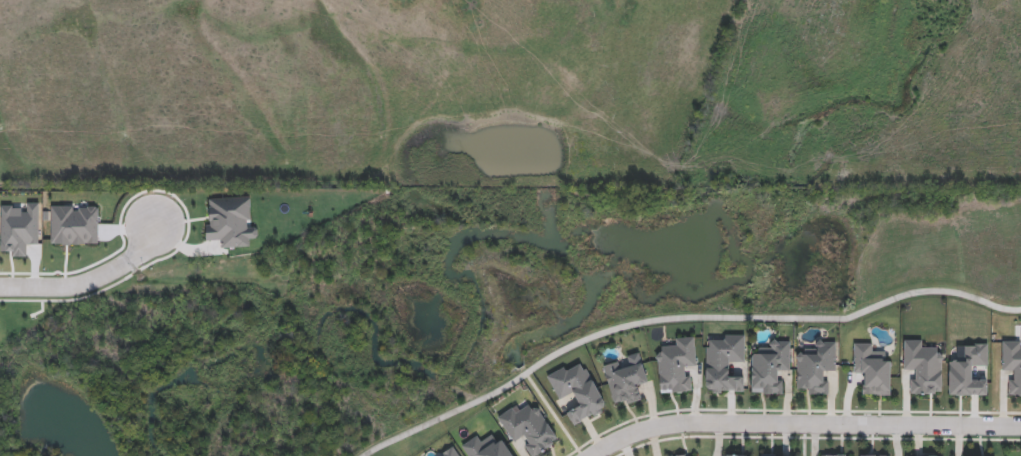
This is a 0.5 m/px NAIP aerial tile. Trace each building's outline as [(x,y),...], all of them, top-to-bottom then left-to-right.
[(706,391),(705,342),(714,342),(714,333),(744,333),(744,361),(727,361),(728,373),(744,373),(744,391),(706,391)] [(689,391),(660,392),(657,348),(675,347),(674,336),(695,335),(696,366),(688,367),(689,391)] [(904,369),(904,338),(924,339),(924,348),(943,349),(942,393),(912,392),(913,369),(904,369)] [(790,339),(790,371),(780,371),(780,393),(752,393),(752,348),(771,348),(771,339),(790,339)] [(816,348),(816,339),(836,339),(836,371),(826,371),(826,393),(806,393),(806,384),(796,384),(796,348),(816,348)] [(1002,339),(1020,340),(1020,394),(1011,394),(1011,370),(1002,370),(1002,339)] [(890,394),(862,394),(863,373),(853,373),(854,342),(873,342),(873,351),(891,351),(890,394)] [(949,361),(958,361),(958,351),(968,351),(968,342),(988,342),(988,365),(976,365),(976,375),(988,375),(988,394),(949,394),(949,361)] [(603,365),(628,358),(628,357),(640,353),(650,383),(640,387),(643,397),(615,406),(603,365)] [(608,407),(573,425),(565,409),(579,402),(574,391),(558,399),(546,375),(572,362),(574,368),(586,362),(608,407)] [(560,438),(534,455),(521,437),(515,442),(497,416),(511,406),(517,414),(534,402),(560,438)] [(499,431),(514,455),(468,455),(461,444),(477,434),(481,441),(499,431)] [(453,444),(461,455),(436,455),(453,444)]
